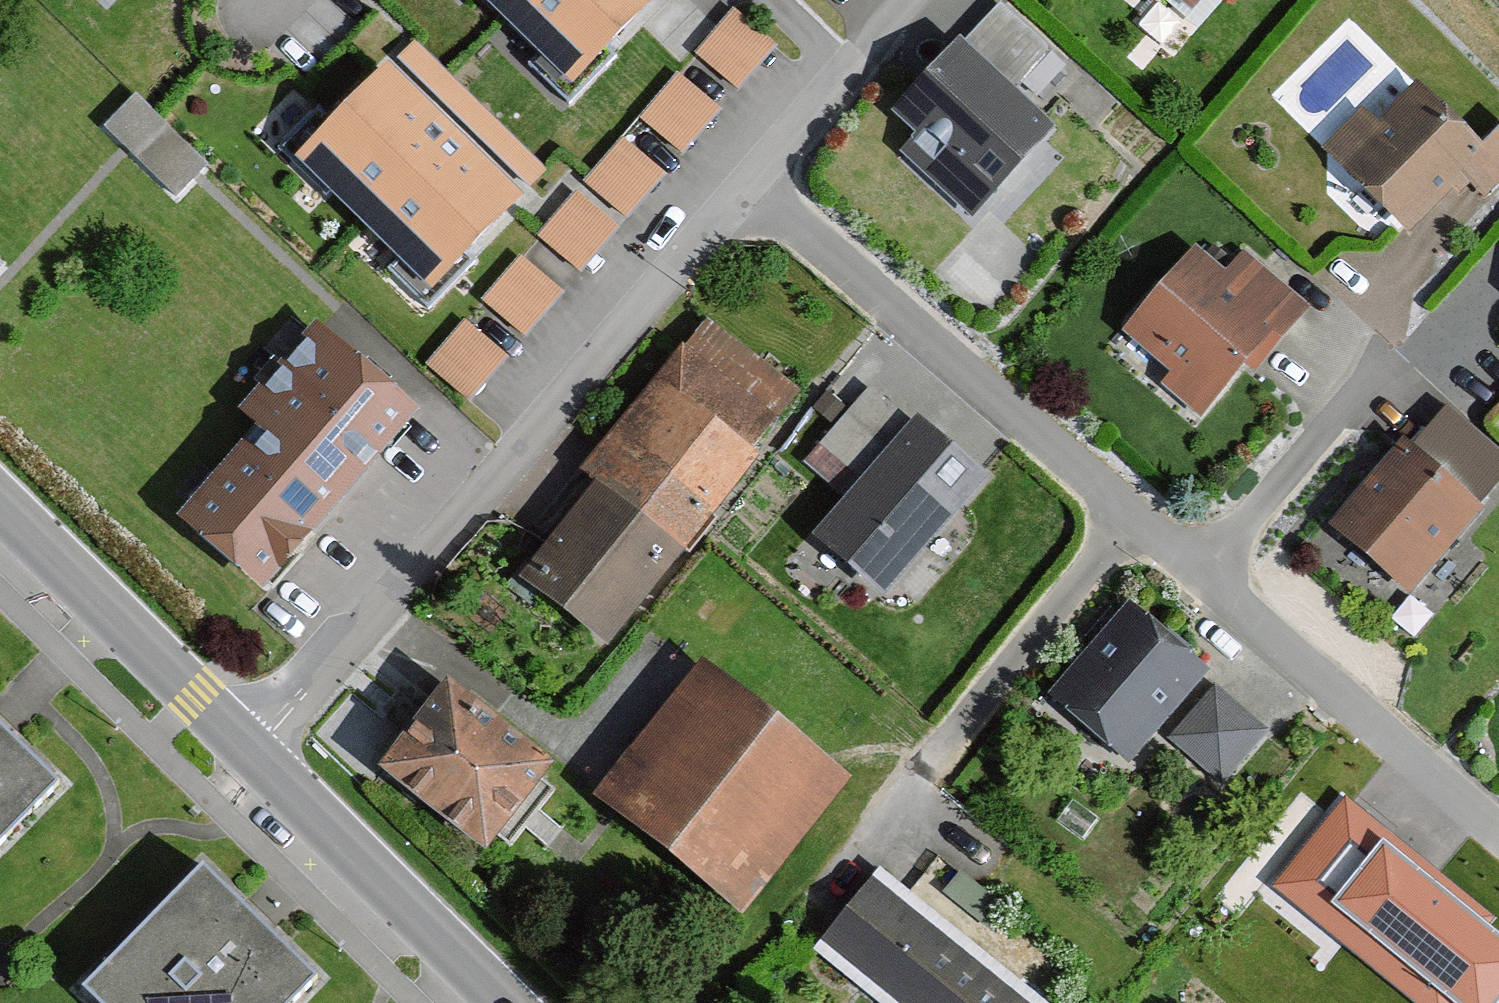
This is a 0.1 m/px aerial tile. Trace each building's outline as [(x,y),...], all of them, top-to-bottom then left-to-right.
[(584,90),(673,0),(492,0),(584,90)] [(698,43),(744,79),(780,33),(738,0),(732,0),(698,43)] [(1197,20),(1215,0),(1174,0),(1197,20)] [(1057,138),(962,48),(896,119),(917,139),(900,156),(974,225),(1057,138)] [(687,144),(726,97),(680,59),(641,107),(687,144)] [(539,199),(403,67),(308,163),(444,295),(539,199)] [(136,83),(106,116),(181,183),(211,151),(136,83)] [(1490,156),(1418,87),(1380,126),(1365,111),(1324,154),(1410,238),(1467,179),(1490,156)] [(629,206),(670,162),(628,123),(587,168),(629,206)] [(1490,156),(1467,179),(1488,199),(1498,187),(1498,146),(1490,156)] [(540,225),(586,260),(626,207),(580,172),(540,225)] [(522,240),(485,289),(532,325),(569,275),(522,240)] [(13,265),(0,253),(0,279),(13,265)] [(1198,256),(1128,337),(1175,378),(1164,390),(1206,427),(1306,313),(1243,259),(1225,279),(1198,256)] [(429,352),(475,388),(512,342),(466,305),(429,352)] [(432,414),(328,324),(250,414),(269,431),(189,522),(274,596),(432,414)] [(607,486),(698,554),(770,457),(763,452),(788,419),(689,346),(592,475),(607,486)] [(808,454),(839,476),(898,397),(868,374),(808,454)] [(1002,479),(932,417),(826,536),(897,598),(1002,479)] [(1407,450),(1335,533),(1414,602),(1486,519),(1407,450)] [(698,554),(607,486),(533,583),(625,651),(698,554)] [(1136,601),(1057,696),(1139,765),(1219,670),(1136,601)] [(706,666),(604,797),(751,912),(854,782),(706,666)] [(455,684),(386,769),(501,862),(570,777),(455,684)] [(1276,732),(1222,685),(1175,739),(1230,786),(1276,732)] [(59,785),(0,725),(0,843),(59,785)] [(1348,805),(1283,887),(1428,1002),(1444,1002),(1448,998),(1454,1002),(1498,1002),(1498,935),(1484,923),(1488,917),(1348,805)] [(84,987),(100,1002),(290,1002),(317,977),(204,866),(84,987)] [(880,880),(829,942),(904,1002),(1031,1002),(880,880)]
